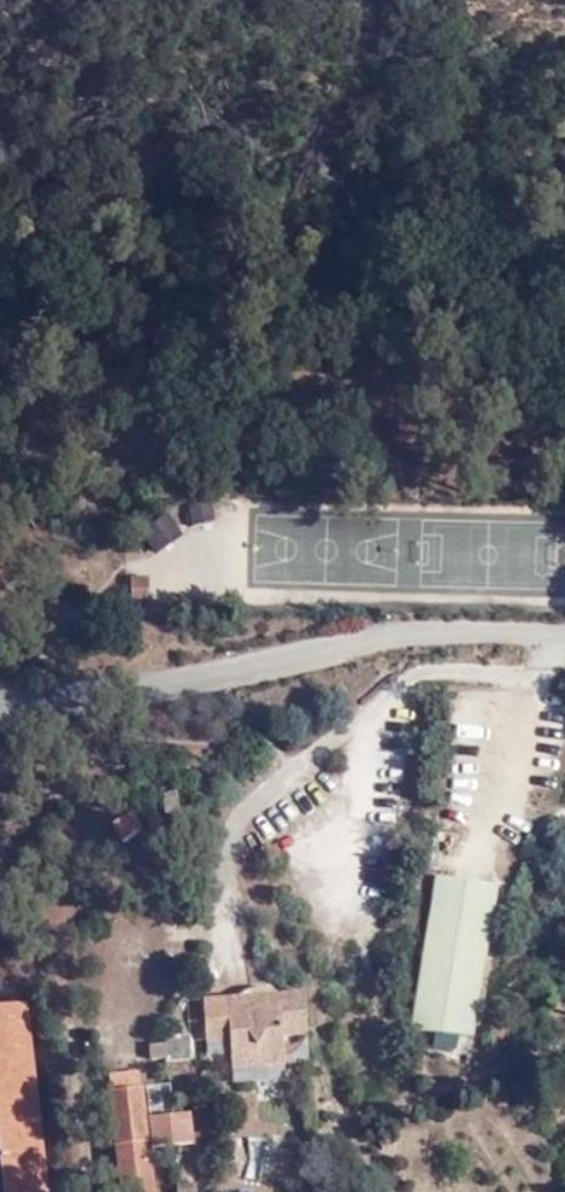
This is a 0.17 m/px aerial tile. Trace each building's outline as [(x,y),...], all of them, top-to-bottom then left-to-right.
[(148,580),(134,581),(133,605),(149,604),(148,580)] [(178,797),(167,798),(166,816),(180,814),(178,797)] [(139,836),(128,820),(112,829),(122,846),(139,836)] [(471,1039),(496,887),(436,878),(412,1029),(471,1039)] [(241,997),(237,1001),(253,1000),(254,1007),(263,1007),(263,999),(282,998),(276,995),(268,992),(258,991),(249,992),(241,997)] [(229,1043),(230,1067),(259,1066),(259,1062),(282,1061),(288,1061),(294,1058),(299,1054),(302,1049),(305,1044),(306,1039),(303,996),(282,998),(263,999),(263,1007),(254,1007),(253,1000),(237,1001),(202,1004),(205,1045),(229,1043)] [(16,1013),(27,1012),(26,1005),(15,1006),(16,1013)] [(27,1012),(16,1013),(15,1006),(0,1008),(0,1152),(3,1178),(45,1173),(27,1012)] [(165,1063),(165,1045),(149,1047),(150,1063),(165,1063)] [(117,1148),(125,1147),(128,1163),(133,1162),(134,1169),(119,1171),(122,1191),(150,1191),(141,1104),(137,1077),(110,1080),(117,1148)] [(188,1116),(177,1117),(180,1147),(191,1146),(188,1116)] [(180,1147),(177,1117),(148,1120),(152,1150),(180,1147)] [(125,1147),(117,1148),(119,1171),(134,1169),(133,1162),(128,1163),(125,1147)] [(45,1173),(3,1178),(5,1191),(47,1191),(45,1173)]
